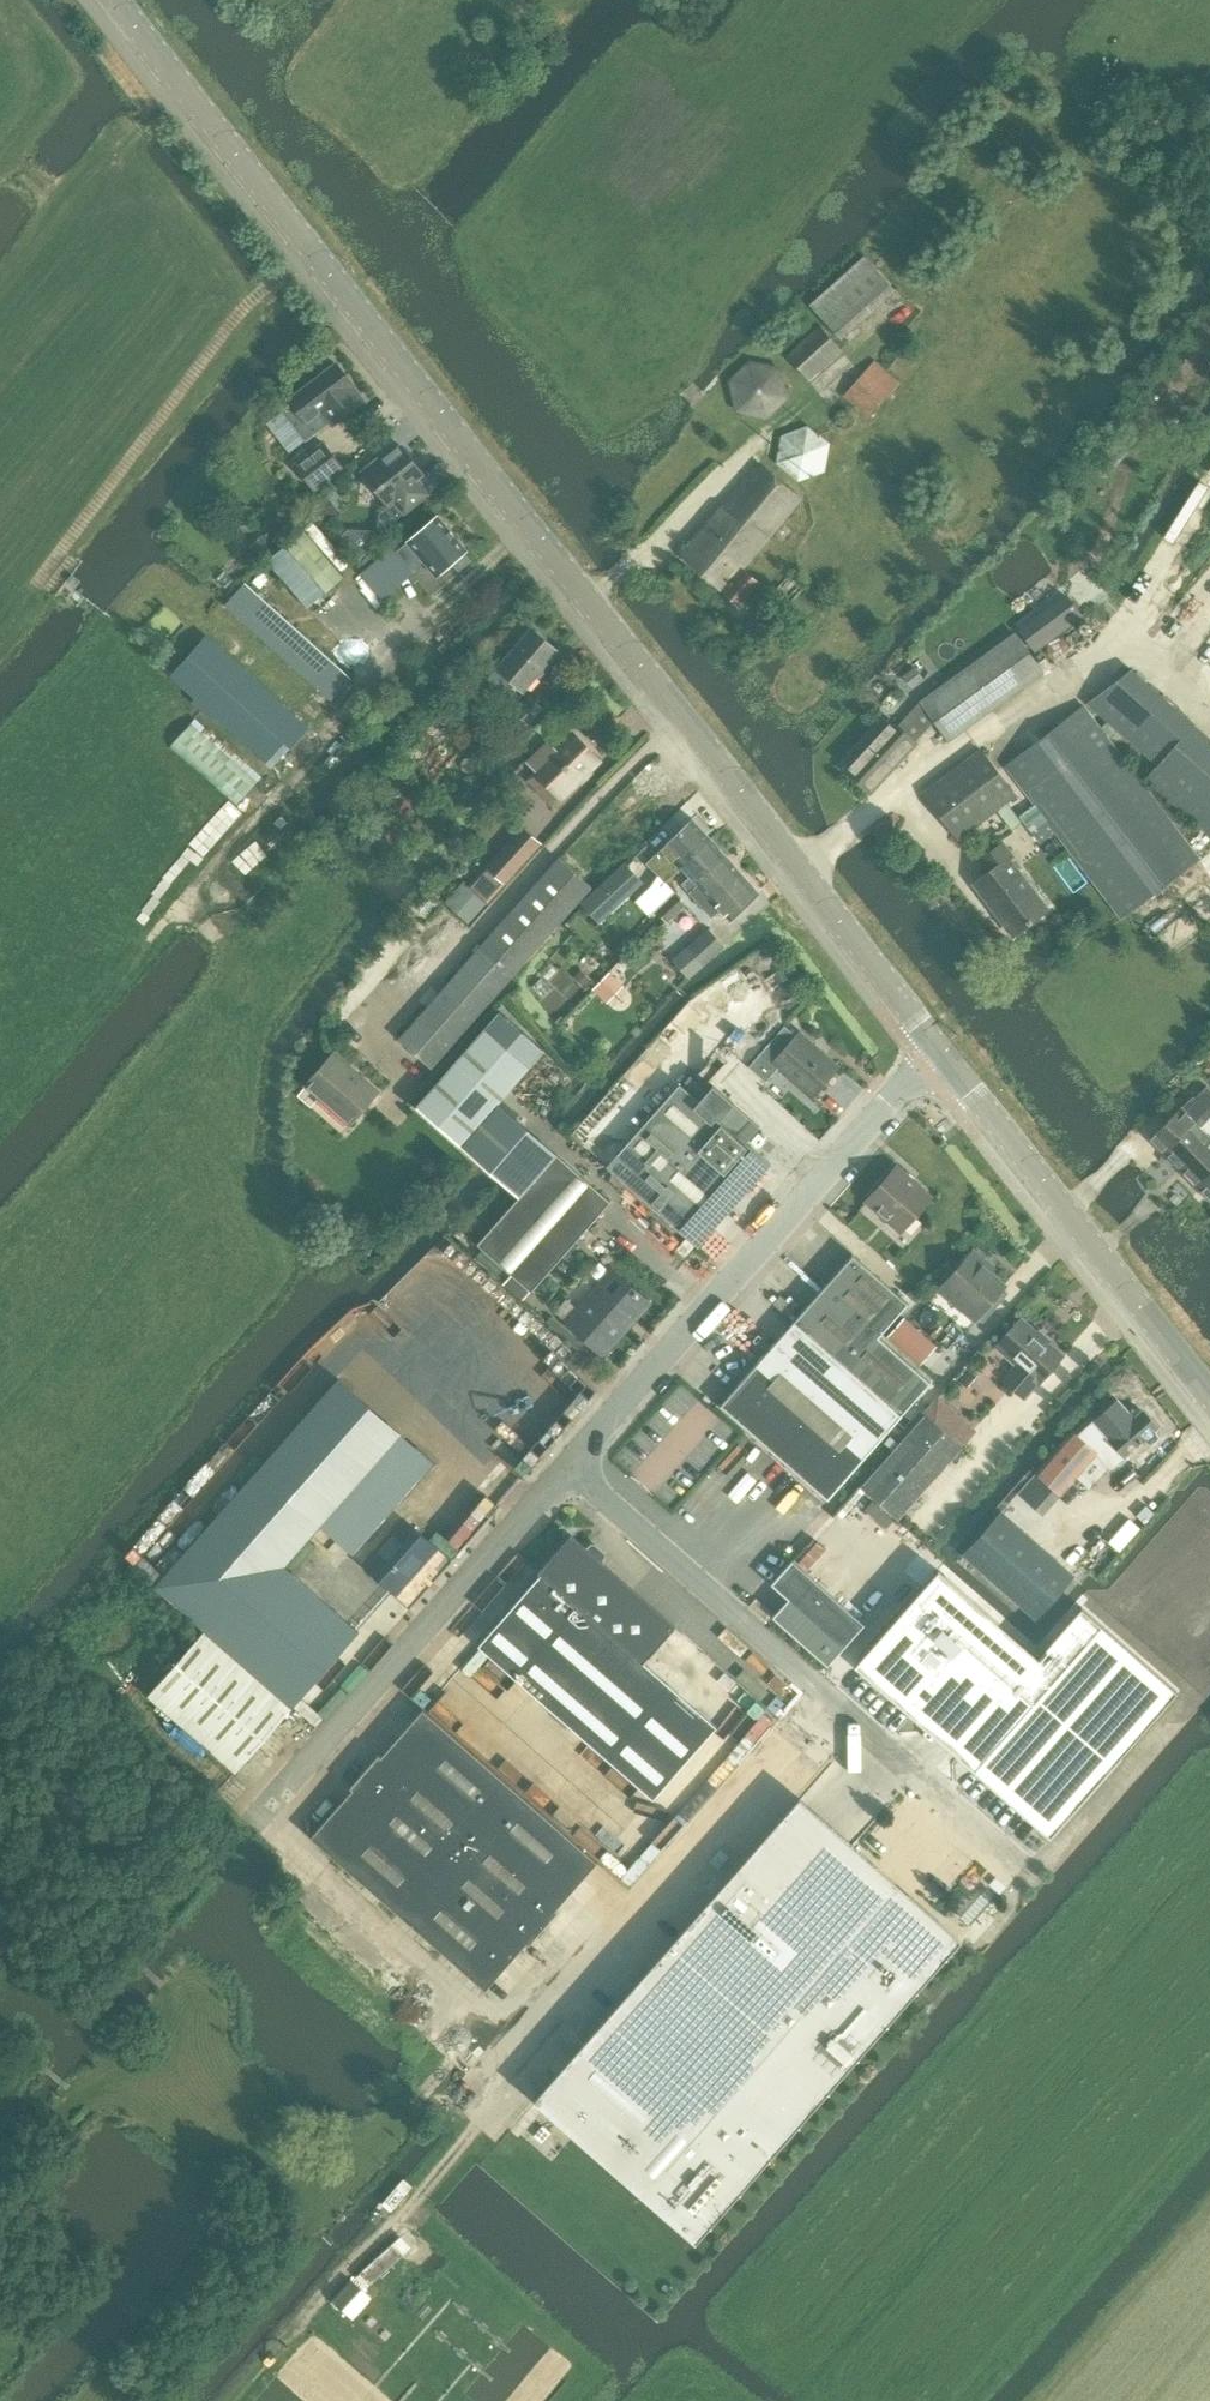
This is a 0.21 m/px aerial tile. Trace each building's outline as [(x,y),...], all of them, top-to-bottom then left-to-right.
[(841,341),(896,291),(864,256),(809,305),(841,341)] [(808,380),(842,350),(821,326),(787,357),(808,380)] [(786,396),(779,369),(752,361),(731,382),(737,411),(766,418),(786,396)] [(868,418),(900,384),(874,361),(843,396),(868,418)] [(364,400),(335,363),(289,399),(292,404),(283,411),(306,440),(329,422),(332,425),(364,400)] [(826,458),(826,452),(825,446),(822,441),(818,436),(813,433),(808,430),(802,429),(796,430),(790,431),(785,434),(781,438),(777,443),(775,449),(775,455),(775,461),(778,466),(781,471),(785,475),(790,478),(796,480),(802,481),(808,479),(813,477),(818,473),(822,469),(825,464),(826,458)] [(315,490),(343,469),(323,443),(295,464),(315,490)] [(418,478),(424,474),(401,445),(384,459),(382,456),(362,471),(387,502),(383,505),(395,520),(430,493),(418,478)] [(742,568),(802,498),(761,464),(683,553),(723,590),(739,604),(758,582),(742,568)] [(464,552),(467,550),(438,516),(407,542),(408,542),(397,551),(413,570),(424,561),(436,576),(453,563),(459,570),(471,560),(464,552)] [(308,608),(343,577),(302,531),(267,561),(308,608)] [(788,606),(804,588),(789,575),(773,593),(788,606)] [(245,584),(225,606),(331,701),(351,678),(245,584)] [(1055,633),(1041,615),(1019,631),(1034,649),(1055,633)] [(524,692),(558,652),(531,628),(497,668),(524,692)] [(951,740),(1043,672),(1015,634),(922,701),(951,740)] [(205,637),(170,676),(195,699),(193,702),(203,711),(214,721),(217,718),(256,754),(293,713),(207,635),(205,637)] [(911,686),(922,677),(916,669),(905,677),(911,686)] [(1132,670),(1088,703),(1158,765),(1146,778),(1209,833),(1209,738),(1132,670)] [(523,729),(542,708),(529,696),(510,718),(523,729)] [(1123,919),(1201,859),(1085,706),(1006,766),(1123,919)] [(890,718),(844,769),(871,794),(917,743),(890,718)] [(195,719),(170,747),(236,805),(262,777),(195,719)] [(562,798),(600,761),(573,734),(557,750),(548,741),(527,762),(562,798)] [(1015,795),(981,749),(921,794),(957,839),(996,809),(1012,830),(1021,823),(1006,802),(1015,795)] [(681,867),(710,838),(693,818),(649,861),(667,881),(682,867),(681,867)] [(523,828),(471,886),(487,901),(539,843),(523,828)] [(697,884),(726,856),(710,838),(681,867),(682,867),(690,877),(682,885),(689,893),(698,885),(697,884)] [(1047,908),(1009,858),(1013,855),(1003,842),(979,860),(988,872),(974,882),(1013,934),(1047,908)] [(698,885),(689,893),(696,901),(712,917),(720,910),(729,919),(758,891),(726,856),(697,884),(698,885)] [(512,977),(591,887),(559,859),(480,948),(512,977)] [(625,864),(583,904),(600,922),(642,882),(625,864)] [(487,901),(471,886),(464,880),(445,902),(469,924),(489,902),(487,901)] [(667,923),(687,905),(676,893),(656,911),(667,923)] [(725,946),(709,929),(673,961),(689,978),(725,946)] [(432,1067),(512,977),(480,948),(400,1038),(432,1067)] [(610,973),(593,990),(607,1004),(624,987),(610,973)] [(532,1291),(611,1201),(516,1118),(519,1114),(501,1098),(544,1049),(501,1011),(417,1107),(519,1197),(477,1243),(532,1291)] [(785,1026),(749,1067),(766,1082),(779,1068),(811,1096),(838,1066),(799,1032),(796,1036),(785,1026)] [(350,1122),(377,1092),(333,1054),(307,1085),(350,1122)] [(697,1248),(708,1236),(771,1164),(745,1140),(758,1125),(713,1085),(699,1100),(680,1083),(606,1167),(697,1248)] [(1207,1086),(1195,1098),(1193,1096),(1182,1108),(1182,1107),(1150,1139),(1164,1154),(1209,1107),(1209,1089),(1207,1086)] [(1209,1117),(1209,1107),(1164,1154),(1181,1171),(1209,1141),(1209,1136),(1201,1127),(1209,1117)] [(1181,1171),(1198,1188),(1209,1176),(1209,1141),(1181,1171)] [(901,1231),(931,1196),(897,1166),(866,1201),(901,1231)] [(1198,1188),(1209,1200),(1209,1176),(1198,1188)] [(983,1266),(987,1263),(973,1251),(970,1255),(967,1253),(959,1263),(961,1265),(940,1289),(974,1319),(989,1302),(997,1305),(1002,1288),(1005,1285),(983,1266)] [(879,1336),(909,1302),(853,1253),(823,1287),(879,1336)] [(623,1325),(645,1299),(616,1273),(593,1299),(589,1295),(577,1308),(567,1299),(555,1312),(604,1355),(627,1329),(623,1325)] [(931,1381),(879,1336),(823,1287),(793,1321),(901,1416),(931,1381)] [(1038,1383),(1063,1356),(1021,1318),(996,1345),(1017,1364),(1003,1380),(1023,1398),(1037,1382),(1038,1383)] [(865,1457),(901,1416),(793,1321),(756,1362),(865,1457)] [(577,1370),(585,1360),(576,1351),(567,1361),(577,1370)] [(828,1499),(865,1457),(756,1362),(720,1404),(828,1499)] [(353,1553),(433,1462),(339,1379),(252,1477),(314,1532),(320,1525),(353,1553)] [(1094,1421),(1080,1433),(1097,1453),(1097,1454),(1109,1467),(1111,1469),(1128,1454),(1160,1425),(1145,1408),(1136,1416),(1120,1398),(1097,1419),(1094,1421)] [(898,1518),(962,1447),(926,1415),(862,1486),(898,1518)] [(1060,1445),(1036,1472),(1061,1494),(1076,1477),(1096,1455),(1097,1454),(1097,1453),(1080,1433),(1078,1435),(1072,1431),(1060,1445)] [(284,1564),(314,1532),(252,1477),(156,1585),(206,1629),(293,1706),(293,1705),(294,1706),(359,1631),(284,1564)] [(1001,1512),(963,1555),(1035,1618),(1073,1575),(1001,1512)] [(395,1591),(435,1546),(406,1520),(366,1565),(395,1591)] [(588,1546),(586,1548),(571,1535),(539,1572),(541,1574),(479,1645),(606,1757),(653,1798),(717,1726),(643,1662),(675,1626),(603,1563),(605,1560),(588,1546)] [(120,1555),(41,1645),(128,1722),(150,1697),(200,1740),(236,1772),(292,1709),(293,1707),(293,1706),(206,1629),(156,1585),(155,1586),(124,1559),(120,1555)] [(828,1665),(865,1624),(793,1560),(772,1583),(789,1598),(773,1616),(828,1665)] [(1121,1755),(1177,1691),(1082,1607),(1059,1632),(1041,1653),(1038,1657),(1037,1656),(945,1575),(944,1576),(938,1571),(923,1589),(903,1611),(859,1661),(856,1665),(856,1666),(912,1715),(923,1724),(922,1725),(958,1756),(959,1757),(959,1756),(961,1758),(973,1769),(1039,1826),(1050,1836),(1121,1755)] [(353,1789),(268,1885),(385,1987),(443,2037),(527,1942),(529,1944),(558,1911),(556,1909),(597,1861),(423,1709),(382,1756),(379,1754),(350,1787),(353,1789)] [(762,2163),(959,1940),(907,1894),(902,1900),(890,1889),(894,1883),(852,1846),(773,1935),(721,1889),(616,2009),(615,2008),(534,2100),(696,2242),(764,2164),(762,2163)]
